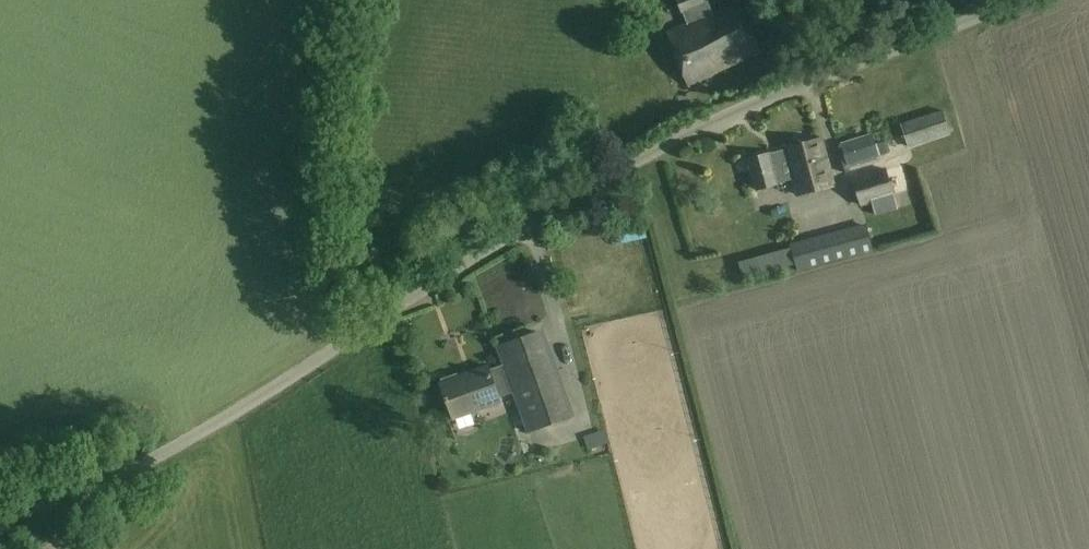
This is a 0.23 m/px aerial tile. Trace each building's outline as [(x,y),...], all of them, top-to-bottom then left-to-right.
[(689,25),(667,34),(689,84),(761,53),(740,3),(717,13),(711,0),(676,0),(682,13),(684,13),(689,25)] [(902,125),(910,148),(951,134),(943,111),(902,125)] [(842,143),(849,168),(881,157),(874,133),(842,143)] [(779,184),(796,179),(800,195),(833,186),(820,140),(772,153),(749,159),(758,190),(780,184),(779,184)] [(853,179),(862,208),(896,197),(895,195),(911,190),(903,165),(886,171),(885,169),(853,179)] [(796,264),(798,270),(873,249),(866,224),(791,244),(792,247),(796,264)] [(756,257),(761,274),(796,264),(792,247),(756,257)] [(606,299),(653,289),(647,259),(600,269),(606,299)] [(571,417),(539,330),(496,346),(503,365),(513,392),(528,433),(571,417)] [(489,368),(459,379),(458,373),(440,379),(454,418),(501,402),(500,398),(513,392),(503,365),(490,370),(489,368)]
